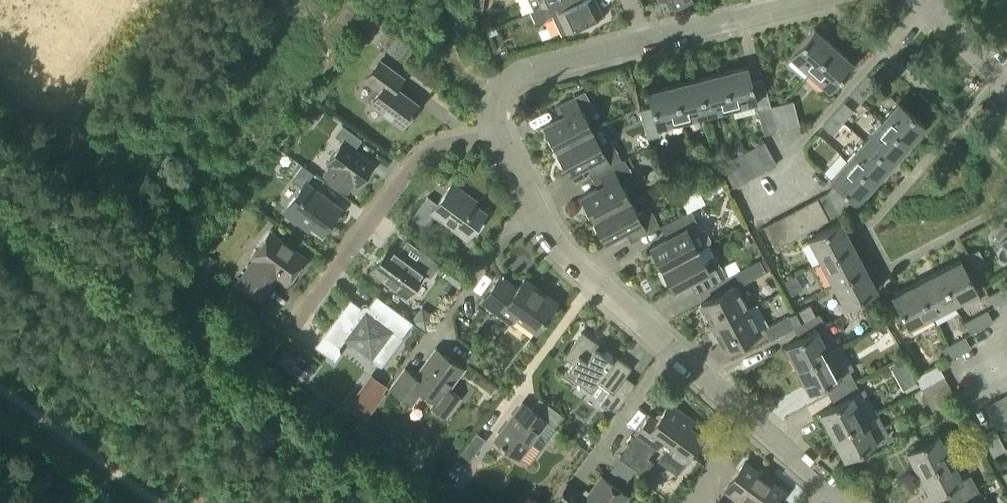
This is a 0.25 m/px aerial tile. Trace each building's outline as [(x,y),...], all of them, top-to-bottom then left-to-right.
[(532,11),(554,0),(526,0),(532,11)] [(532,11),(528,12),(534,25),(551,17),(559,35),(566,33),(602,15),(595,0),(583,0),(579,2),(578,0),(554,0),(532,11)] [(490,20),(483,23),(486,31),(494,28),(490,20)] [(809,72),(833,45),(814,28),(790,55),(809,72)] [(852,62),(833,45),(809,72),(828,89),(852,62)] [(412,111),(417,104),(395,88),(402,78),(379,61),(365,80),(380,90),(370,103),(401,126),(410,114),(411,115),(414,112),(412,111)] [(752,82),(748,66),(723,72),(732,108),(757,102),(759,110),(772,107),(764,79),(752,82)] [(732,108),(723,72),(698,79),(707,115),(732,108)] [(868,76),(852,94),(862,103),(878,85),(868,76)] [(698,79),(673,85),(682,121),(707,115),(698,79)] [(682,121),(673,85),(648,91),(652,107),(640,110),(647,138),(659,135),(658,127),(682,121)] [(557,150),(592,131),(584,116),(594,110),(584,91),(558,105),(563,116),(544,126),(557,150)] [(794,101),(783,104),(789,129),(800,126),(794,101)] [(844,101),(833,113),(843,122),(853,110),(844,101)] [(880,121),(907,145),(924,126),(897,102),(880,121)] [(783,104),(772,107),(778,132),(789,129),(783,104)] [(307,111),(308,117),(312,120),(317,119),(321,114),(320,109),(315,106),(310,107),(307,111)] [(772,107),(759,110),(757,111),(763,136),(778,132),(772,107)] [(843,122),(833,113),(823,125),(832,133),(843,122)] [(907,145),(880,121),(863,140),(891,164),(907,145)] [(326,163),(330,166),(323,175),(347,192),(354,183),(357,186),(374,163),(354,149),(361,140),(342,126),(335,136),(342,141),(326,163)] [(592,131),(557,150),(569,173),(588,163),(594,174),(620,160),(610,141),(600,146),(592,131)] [(640,150),(645,147),(646,141),(643,136),(638,135),(633,138),(631,143),(634,148),(640,150)] [(891,164),(863,140),(846,159),(874,183),(891,164)] [(764,141),(754,147),(766,170),(776,164),(764,141)] [(754,147),(743,152),(755,176),(766,170),(754,147)] [(755,176),(743,152),(732,158),(744,182),(755,176)] [(744,182),(732,158),(721,164),(733,188),(744,182)] [(620,160),(594,174),(595,175),(600,172),(606,184),(581,197),(592,218),(628,199),(622,186),(634,180),(624,159),(621,161),(620,160)] [(874,183),(846,159),(829,179),(835,183),(827,192),(838,214),(852,199),(857,203),(874,183)] [(311,225),(322,233),(340,209),(305,183),(312,174),(301,165),(291,180),(301,187),(283,211),(308,229),(311,225)] [(683,190),(702,227),(732,212),(713,175),(683,190)] [(468,196),(451,184),(437,204),(427,197),(411,218),(426,228),(436,215),(467,238),(485,214),(466,200),(468,196)] [(838,214),(827,192),(817,197),(828,219),(838,214)] [(828,219),(817,197),(806,203),(817,225),(828,219)] [(628,199),(592,218),(605,241),(629,228),(635,239),(659,227),(649,207),(636,214),(628,199)] [(806,203),(795,209),(807,230),(817,225),(806,203)] [(795,209),(785,215),(796,236),(807,230),(795,209)] [(662,268),(697,250),(708,244),(709,240),(705,231),(700,230),(690,211),(664,224),(670,236),(650,247),(662,268)] [(785,215),(774,221),(786,242),(796,236),(785,215)] [(786,242),(774,221),(764,226),(774,248),(786,242)] [(822,261),(853,245),(841,221),(810,238),(822,261)] [(998,239),(1006,229),(1006,228),(1003,224),(993,235),(998,239)] [(270,232),(251,257),(254,259),(238,281),(260,298),(276,276),(285,283),(304,257),(270,232)] [(436,265),(417,250),(410,260),(390,245),(371,271),(405,296),(424,271),(429,275),(436,265)] [(853,245),(822,261),(833,284),(865,267),(853,245)] [(194,260),(207,269),(215,259),(202,249),(194,260)] [(978,249),(967,255),(974,270),(985,263),(978,249)] [(697,250),(662,268),(673,290),(693,279),(699,291),(725,277),(715,258),(704,263),(697,250)] [(740,285),(769,269),(763,257),(733,273),(740,285)] [(960,259),(937,271),(954,303),(977,291),(960,259)] [(193,263),(180,279),(187,285),(200,268),(193,263)] [(457,287),(464,278),(448,267),(442,276),(457,287)] [(865,267),(833,284),(845,307),(877,290),(865,267)] [(937,271),(915,283),(932,315),(954,303),(937,271)] [(795,275),(783,281),(790,295),(802,288),(795,275)] [(536,330),(556,302),(524,279),(516,290),(499,278),(481,301),(511,322),(516,315),(536,330)] [(932,315),(915,283),(892,294),(909,327),(932,315)] [(988,295),(994,306),(1006,299),(1006,285),(988,295)] [(712,327),(748,309),(735,286),(700,304),(712,327)] [(777,286),(754,296),(760,309),(783,298),(777,286)] [(350,299),(314,346),(334,361),(340,353),(339,347),(345,338),(362,351),(366,345),(373,344),(388,355),(412,322),(376,295),(368,307),(366,306),(362,306),(361,308),(350,299)] [(801,323),(816,315),(810,304),(795,312),(801,323)] [(760,332),(748,309),(712,327),(725,350),(760,332)] [(993,321),(987,311),(987,310),(964,322),(969,334),(993,321)] [(801,323),(795,326),(794,327),(800,338),(785,346),(798,369),(843,346),(841,343),(827,350),(817,329),(826,324),(820,313),(816,315),(801,323)] [(794,327),(795,326),(788,314),(763,328),(770,340),(794,327)] [(596,381),(609,391),(601,402),(614,412),(635,383),(625,376),(631,368),(610,353),(609,352),(608,352),(607,352),(606,352),(605,352),(604,353),(603,354),(596,348),(599,344),(582,332),(563,357),(571,363),(562,375),(575,385),(578,380),(590,389),(596,381)] [(964,335),(941,348),(948,359),(970,347),(964,335)] [(855,370),(843,346),(798,369),(810,393),(825,385),(829,394),(855,380),(851,372),(855,370)] [(411,404),(421,390),(435,401),(431,406),(445,417),(459,397),(446,388),(461,368),(437,350),(416,377),(405,369),(390,389),(411,404)] [(515,366),(518,355),(502,350),(498,361),(515,366)] [(921,389),(944,376),(938,365),(915,378),(921,389)] [(944,376),(921,389),(926,400),(950,387),(944,376)] [(855,380),(829,394),(835,405),(820,412),(832,435),(877,412),(865,389),(861,391),(855,380)] [(950,387),(926,400),(932,411),(956,398),(950,387)] [(995,400),(1006,421),(1006,396),(1006,394),(995,400)] [(562,415),(539,398),(531,409),(522,403),(494,440),(500,444),(499,445),(502,447),(503,446),(519,458),(546,422),(553,427),(562,415)] [(995,400),(984,406),(996,428),(1006,422),(1006,421),(995,400)] [(656,421),(649,415),(636,434),(655,448),(660,442),(685,461),(700,440),(701,440),(704,436),(689,426),(693,420),(669,402),(656,421)] [(889,435),(877,412),(832,435),(844,458),(889,435)] [(1005,449),(994,428),(981,434),(992,456),(1005,449)] [(485,438),(476,431),(460,452),(469,459),(485,438)] [(919,474),(951,458),(939,435),(908,451),(919,474)] [(652,462),(647,458),(628,444),(618,457),(619,457),(626,462),(635,469),(643,475),(652,462)] [(963,480),(951,458),(919,474),(931,496),(944,490),(949,500),(976,486),(971,476),(963,480)] [(725,488),(744,502),(775,502),(784,491),(744,462),(725,488)] [(566,484),(555,500),(559,502),(622,502),(628,495),(602,476),(586,498),(566,484)] [(949,500),(951,502),(975,502),(974,501),(982,497),(976,486),(949,500)]
